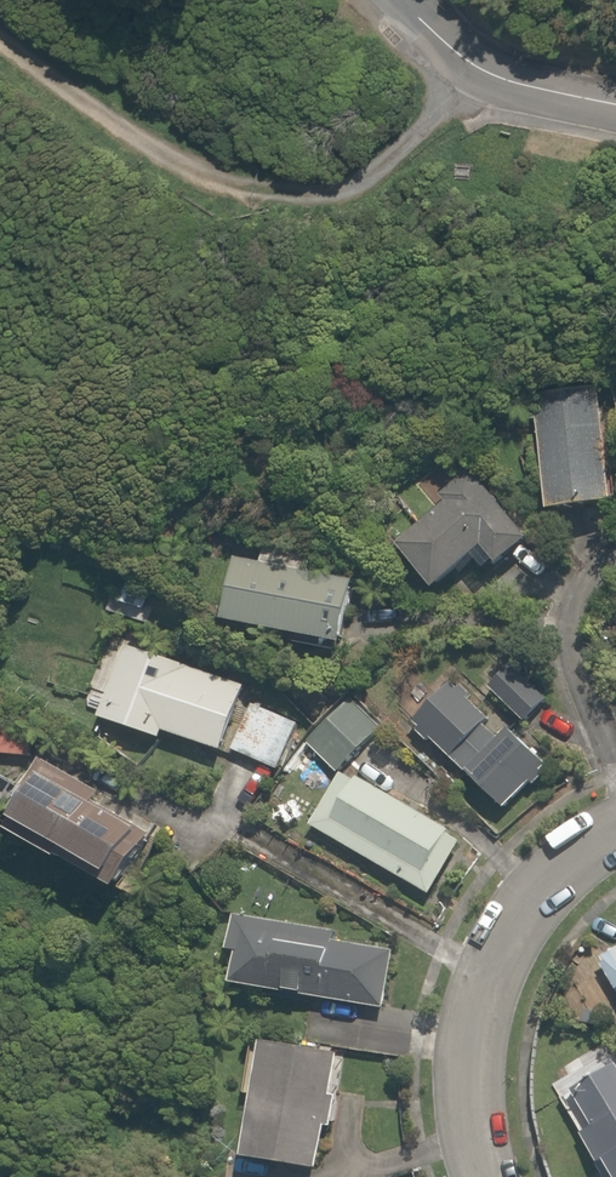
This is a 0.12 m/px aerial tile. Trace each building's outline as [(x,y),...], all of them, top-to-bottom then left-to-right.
[(527,404),(559,526),(615,511),(615,464),(596,386),(527,404)] [(535,551),(474,480),(401,543),(448,597),(492,560),(506,576),(535,551)] [(361,589),(236,563),(223,627),(348,653),(361,589)] [(246,685),(129,650),(106,727),(166,745),(168,736),(226,753),(246,685)] [(510,665),(488,690),(531,728),(553,703),(510,665)] [(443,690),(412,725),(510,810),(549,765),(515,735),(506,745),(443,690)] [(336,771),(382,726),(354,698),(308,742),(336,771)] [(304,722),(257,699),(231,752),(278,775),(304,722)] [(33,761),(34,735),(0,734),(0,760),(33,761)] [(124,806),(53,771),(22,835),(130,888),(156,833),(120,815),(124,806)] [(468,842),(340,771),(308,829),(436,900),(468,842)] [(339,936),(239,928),(237,960),(249,961),(245,1001),(389,1013),(394,956),(338,952),(339,936)] [(603,963),(615,984),(615,955),(603,963)] [(339,1066),(253,1055),(247,1099),(264,1102),(256,1170),(310,1176),(324,1176),(339,1066)] [(577,1095),(594,1132),(583,1137),(599,1173),(611,1167),(615,1176),(615,1078),(577,1095)]
